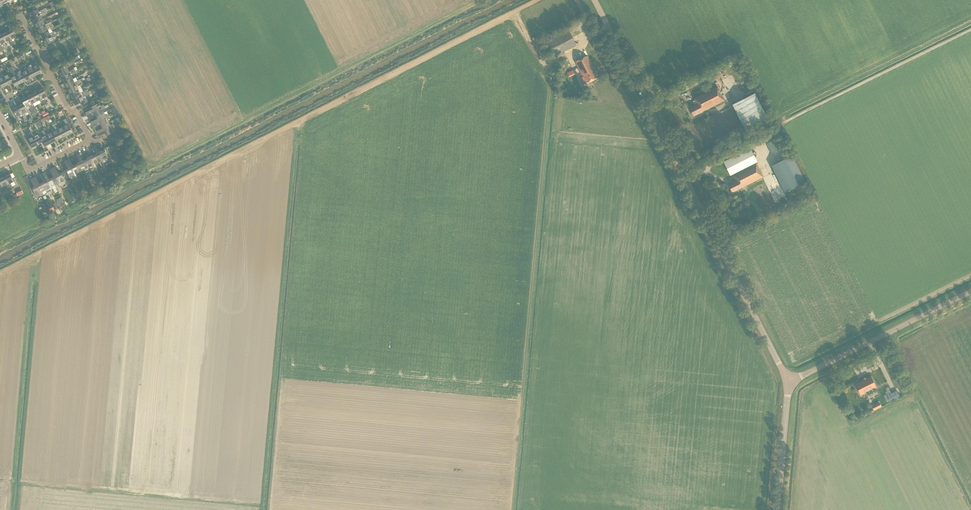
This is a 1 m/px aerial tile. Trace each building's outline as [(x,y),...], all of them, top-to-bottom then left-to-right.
[(29,12),(31,18),(45,11),(47,10),(46,8),(38,12),(37,9),(39,7),(37,4),(31,8),(32,11),(29,12)] [(46,13),(45,11),(31,18),(34,23),(42,19),(41,16),(46,13)] [(34,23),(37,29),(45,25),(42,19),(34,23)] [(45,25),(37,29),(40,34),(48,30),(46,27),(51,24),(50,22),(47,24),(45,25)] [(40,34),(39,35),(40,37),(41,36),(43,40),(58,32),(60,31),(59,29),(59,28),(49,34),(48,30),(40,34)] [(7,31),(14,44),(16,43),(14,38),(16,36),(12,29),(7,31)] [(7,31),(1,34),(6,42),(9,40),(11,45),(14,44),(7,31)] [(553,53),(554,57),(577,45),(569,31),(547,42),(544,43),(544,45),(549,55),(553,53)] [(43,40),(45,45),(53,41),(52,38),(59,34),(58,32),(43,40)] [(586,83),(598,77),(587,56),(575,62),(584,79),(580,81),(582,85),(586,83)] [(12,68),(20,84),(25,81),(21,73),(18,74),(11,59),(8,61),(12,68)] [(32,68),(36,76),(42,73),(38,65),(39,64),(37,59),(33,61),(35,66),(32,68)] [(27,63),(24,65),(31,78),(36,76),(32,68),(29,69),(27,63)] [(21,73),(25,81),(31,78),(24,65),(22,66),(24,70),(25,71),(21,73)] [(61,71),(59,72),(62,78),(75,71),(74,69),(69,71),(65,65),(59,68),(61,71)] [(0,72),(7,85),(12,82),(10,79),(8,74),(5,76),(3,70),(3,71),(1,68),(0,68),(0,71),(0,72)] [(10,79),(12,82),(15,87),(20,84),(12,68),(10,69),(14,77),(10,79)] [(75,71),(62,78),(65,83),(72,79),(71,76),(76,73),(75,71)] [(65,83),(67,89),(80,82),(79,80),(74,82),(72,79),(65,83)] [(80,82),(67,89),(70,94),(78,90),(76,87),(82,84),(80,82)] [(689,108),(693,116),(724,101),(717,87),(695,98),(698,104),(689,108)] [(43,88),(37,91),(44,104),(46,103),(44,98),(49,95),(47,91),(45,92),(43,88)] [(70,94),(73,99),(86,93),(85,90),(80,93),(78,90),(70,94)] [(37,91),(32,94),(36,102),(39,100),(42,105),(44,104),(37,91)] [(86,93),(73,99),(76,105),(80,103),(81,105),(87,102),(86,99),(83,101),(82,98),(87,95),(90,94),(89,91),(88,92),(86,93)] [(685,94),(683,95),(680,91),(675,95),(680,102),(683,100),(682,98),(686,96),(685,94)] [(32,94),(26,97),(35,114),(38,112),(33,103),(36,102),(32,94)] [(732,105),(746,132),(768,121),(755,94),(732,105)] [(26,97),(21,100),(23,103),(25,107),(28,106),(33,115),(35,114),(26,97)] [(25,107),(23,103),(18,106),(24,119),(27,118),(24,113),(27,111),(25,107)] [(85,113),(87,115),(101,108),(101,106),(99,103),(91,107),(93,109),(85,113)] [(103,105),(101,106),(101,108),(87,115),(88,118),(95,114),(96,117),(104,113),(102,110),(105,108),(103,105)] [(24,119),(18,106),(12,109),(16,117),(19,116),(22,121),(24,119)] [(98,119),(90,122),(92,125),(106,117),(105,116),(108,114),(106,111),(104,113),(96,117),(98,119)] [(106,117),(92,125),(93,128),(100,124),(101,126),(109,122),(107,119),(110,118),(109,116),(108,114),(105,116),(106,117)] [(63,127),(67,135),(72,132),(68,124),(70,123),(67,118),(63,120),(65,125),(63,127)] [(55,121),(53,122),(61,138),(67,135),(63,127),(59,129),(55,121)] [(53,122),(51,123),(55,131),(52,133),(56,141),(61,138),(53,122)] [(109,122),(101,126),(102,128),(95,132),(96,135),(111,127),(110,125),(109,122)] [(111,127),(96,135),(98,137),(105,134),(106,136),(113,132),(112,129),(115,128),(113,124),(110,125),(111,127)] [(45,127),(42,128),(43,130),(50,143),(56,141),(52,133),(49,134),(46,129),(45,127)] [(44,136),(41,138),(43,142),(45,146),(50,143),(43,130),(41,131),(44,136)] [(31,132),(37,145),(43,142),(41,138),(38,134),(35,136),(33,131),(31,132)] [(37,145),(31,132),(28,133),(31,138),(28,139),(32,148),(37,145)] [(786,149),(785,148),(779,137),(766,143),(772,154),(779,151),(780,153),(786,149)] [(93,146),(93,147),(96,154),(94,155),(98,163),(101,161),(103,160),(97,149),(96,146),(96,145),(95,145),(93,146)] [(100,148),(97,149),(103,160),(101,161),(102,163),(104,162),(106,162),(109,160),(112,159),(106,148),(104,149),(104,150),(102,151),(100,148)] [(750,148),(723,162),(730,175),(757,162),(750,148)] [(91,153),(88,154),(94,165),(92,166),(93,168),(95,167),(96,167),(95,164),(98,163),(94,155),(92,156),(91,153)] [(79,154),(76,155),(78,159),(84,170),(82,171),(83,172),(83,173),(85,172),(90,170),(85,160),(83,161),(79,154)] [(87,159),(85,160),(90,170),(93,168),(92,166),(94,165),(88,154),(85,155),(87,159)] [(806,183),(792,156),(771,166),(785,193),(806,183)] [(69,159),(66,160),(74,175),(72,176),(73,178),(75,177),(77,176),(76,174),(79,172),(75,165),(73,166),(69,159)] [(77,164),(75,165),(79,172),(80,172),(82,171),(84,170),(78,159),(75,160),(77,164)] [(66,160),(64,162),(67,169),(65,170),(66,170),(68,176),(69,177),(70,180),(73,178),(72,176),(74,175),(66,160)] [(729,186),(732,193),(763,177),(756,163),(733,175),(737,182),(729,186)] [(60,183),(58,184),(59,186),(62,184),(61,182),(64,180),(63,177),(61,173),(59,174),(55,167),(52,168),(60,183)] [(60,183),(52,168),(49,170),(53,177),(51,178),(55,185),(58,184),(60,183)] [(45,172),(43,173),(50,188),(48,189),(50,191),(51,190),(52,192),(53,193),(55,192),(53,189),(56,188),(55,185),(51,178),(49,179),(45,172)] [(43,173),(40,174),(44,182),(41,183),(45,190),(48,195),(52,192),(51,190),(50,191),(48,189),(50,188),(43,173)] [(4,176),(11,189),(13,188),(10,183),(13,182),(12,179),(9,174),(4,176)] [(3,187),(6,185),(8,191),(11,189),(4,176),(0,178),(0,182),(3,187)] [(40,193),(39,193),(40,196),(43,194),(42,192),(45,190),(41,183),(39,184),(35,177),(33,178),(40,193)] [(40,193),(33,178),(30,179),(34,187),(32,188),(35,195),(39,193),(40,193)] [(760,185),(756,187),(764,202),(767,201),(760,185)] [(856,384),(861,395),(876,388),(871,377),(856,384)] [(900,396),(897,390),(888,395),(890,401),(900,396)]
